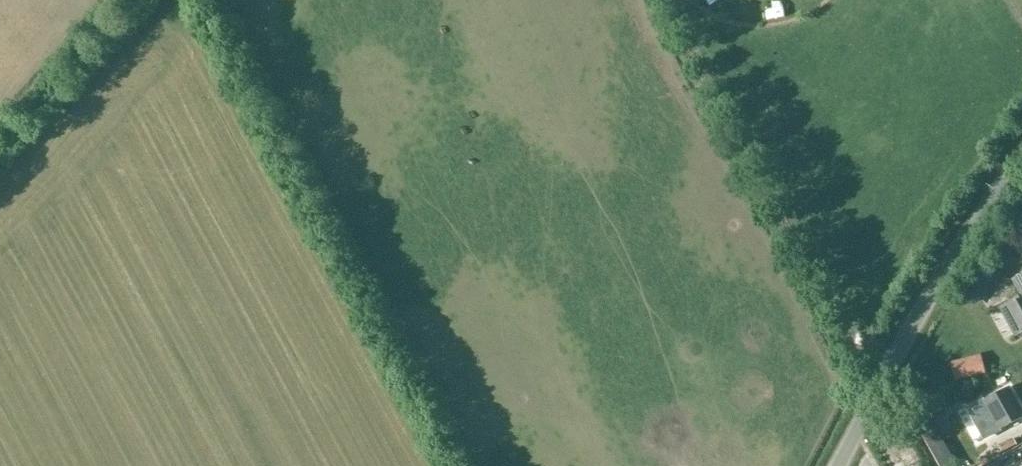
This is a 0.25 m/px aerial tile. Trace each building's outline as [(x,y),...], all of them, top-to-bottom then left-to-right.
[(1006,305),(999,309),(1015,337),(1021,333),(1021,276),(1013,281),(1021,297),(1006,305)] [(971,369),(988,362),(981,346),(965,353),(971,369)] [(967,410),(984,441),(1001,432),(1000,430),(1021,418),(1021,411),(1009,388),(984,402),(983,400),(967,410)]
